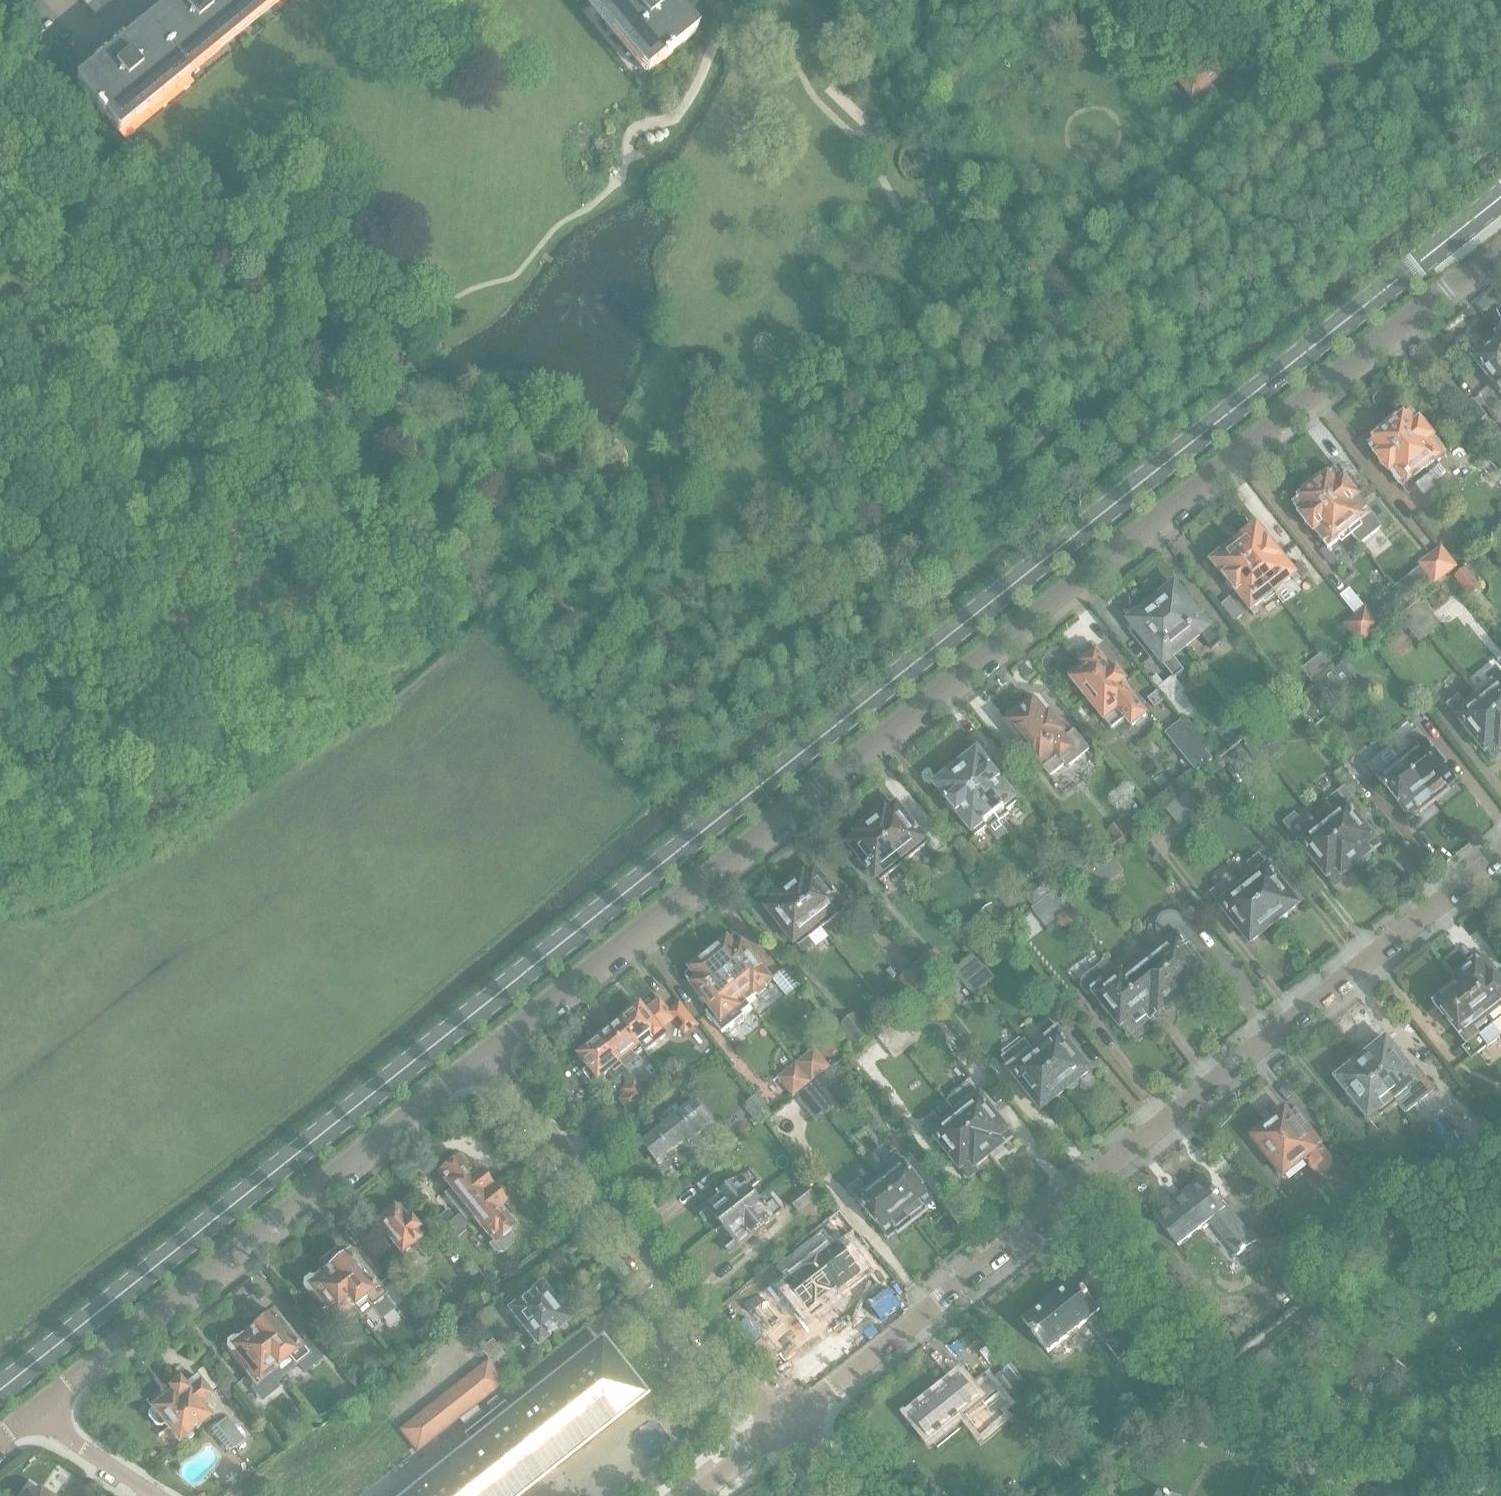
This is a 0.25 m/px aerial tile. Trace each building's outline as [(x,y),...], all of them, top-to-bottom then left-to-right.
[(95,16),(105,8),(98,0),(82,0),(95,16)] [(114,0),(98,0),(105,8),(114,1),(114,0)] [(244,0),(181,0),(148,27),(188,75),(258,17),(244,0)] [(258,17),(279,0),(244,0),(258,17)] [(591,1),(649,72),(663,60),(665,61),(673,55),(671,53),(696,32),(670,0),(592,0),(591,1)] [(188,75),(148,27),(78,84),(98,109),(97,110),(105,117),(117,132),(188,75)] [(1176,74),(1194,97),(1232,67),(1213,44),(1176,74)] [(1476,360),(1481,367),(1479,369),(1483,374),(1486,373),(1494,384),(1493,385),(1500,396),(1500,340),(1476,360)] [(1390,423),(1389,424),(1427,472),(1436,483),(1448,473),(1439,462),(1449,455),(1414,411),(1406,417),(1403,413),(1390,423)] [(1379,439),(1371,445),(1394,475),(1390,479),(1397,488),(1400,485),(1408,495),(1417,488),(1422,494),(1436,483),(1427,472),(1389,424),(1375,435),(1379,439)] [(1327,474),(1313,484),(1352,533),(1363,547),(1384,529),(1339,472),(1330,478),(1327,474)] [(1303,500),(1294,507),(1329,551),(1352,533),(1313,484),(1299,496),(1303,500)] [(1259,528),(1237,546),(1274,594),(1293,579),(1297,583),(1302,579),(1297,574),(1296,575),(1259,528)] [(1237,546),(1214,564),(1251,610),(1250,611),(1255,617),(1259,613),(1255,609),(1274,594),(1237,546)] [(1442,548),(1432,556),(1447,575),(1458,567),(1443,547),(1442,548)] [(1432,556),(1421,565),(1436,584),(1447,575),(1432,556)] [(1465,568),(1454,577),(1472,597),(1484,587),(1476,578),(1485,571),(1474,558),(1464,566),(1465,568)] [(1175,589),(1154,606),(1185,645),(1186,644),(1199,634),(1212,651),(1222,643),(1202,618),(1200,620),(1175,589)] [(1246,617),(1232,600),(1224,607),(1237,624),(1246,617)] [(1426,603),(1404,621),(1412,632),(1434,614),(1426,603)] [(1154,606),(1132,622),(1157,654),(1155,656),(1173,678),(1159,689),(1171,705),(1182,719),(1194,710),(1182,696),(1187,693),(1176,679),(1184,672),(1171,656),(1185,645),(1154,606)] [(1367,608),(1356,616),(1372,636),(1382,628),(1367,608)] [(1434,614),(1412,632),(1421,644),(1433,634),(1438,639),(1450,630),(1444,622),(1442,624),(1434,614)] [(1356,617),(1346,625),(1361,645),(1372,636),(1356,616),(1356,617)] [(1101,651),(1070,675),(1113,730),(1126,719),(1132,726),(1146,715),(1140,708),(1144,705),(1136,696),(1133,698),(1123,686),(1127,683),(1101,651)] [(1323,654),(1302,670),(1313,683),(1333,667),(1323,654)] [(1345,663),(1323,680),(1326,683),(1324,684),(1332,694),(1355,676),(1345,663)] [(1479,694),(1500,721),(1500,672),(1497,667),(1487,675),(1493,683),(1479,694)] [(1355,676),(1332,694),(1342,706),(1363,688),(1355,676)] [(1277,691),(1267,700),(1275,710),(1286,702),(1277,691)] [(1449,705),(1486,751),(1484,752),(1493,764),(1500,758),(1500,721),(1479,694),(1465,705),(1459,697),(1449,705)] [(1009,723),(1008,724),(1025,746),(1042,767),(1043,766),(1045,770),(1059,759),(1062,763),(1063,762),(1068,769),(1072,766),(1090,751),(1076,734),(1067,742),(1035,702),(1025,710),(1022,712),(1019,711),(1014,711),(1010,714),(1008,719),(1009,723)] [(1183,725),(1168,736),(1197,772),(1211,761),(1183,725)] [(1264,727),(1245,741),(1248,745),(1246,747),(1253,756),(1276,738),(1268,729),(1267,730),(1264,727)] [(1415,747),(1402,758),(1436,802),(1449,791),(1446,786),(1455,779),(1418,731),(1409,739),(1415,747)] [(1276,738),(1253,756),(1263,769),(1285,751),(1276,738)] [(1393,747),(1369,766),(1408,816),(1418,808),(1422,813),(1436,802),(1402,758),(1393,747)] [(975,754),(957,768),(999,820),(1020,803),(983,756),(980,759),(975,754)] [(957,768),(939,783),(943,788),(940,791),(977,838),(989,828),(1000,842),(1010,835),(999,820),(957,768)] [(1335,809),(1322,820),(1357,864),(1359,862),(1362,865),(1362,866),(1371,858),(1369,855),(1371,853),(1372,854),(1376,851),(1383,846),(1377,838),(1375,840),(1347,804),(1349,802),(1354,797),(1345,787),(1338,793),(1339,793),(1329,801),(1335,809)] [(1178,794),(1165,804),(1168,808),(1166,810),(1174,819),(1196,801),(1188,792),(1187,793),(1184,789),(1178,794)] [(1196,801),(1174,819),(1183,832),(1206,814),(1196,801)] [(886,811),(872,822),(905,864),(928,845),(916,830),(918,829),(909,817),(907,819),(898,808),(890,815),(886,811)] [(1296,814),(1285,824),(1297,839),(1298,838),(1300,841),(1328,876),(1326,878),(1336,890),(1348,880),(1344,874),(1357,864),(1322,820),(1308,830),(1301,822),(1296,814)] [(1112,834),(1096,847),(1105,858),(1145,826),(1136,815),(1123,825),(1118,829),(1115,825),(1108,830),(1112,834)] [(860,838),(851,845),(860,856),(858,857),(868,869),(870,868),(881,882),(905,864),(872,822),(857,834),(860,838)] [(1071,850),(1058,860),(1072,879),(1086,868),(1071,850)] [(1242,880),(1241,881),(1274,923),(1275,922),(1276,922),(1281,924),(1288,918),(1287,913),(1298,904),(1259,854),(1248,862),(1255,870),(1242,880)] [(1092,862),(1086,868),(1097,883),(1102,890),(1125,873),(1115,860),(1114,862),(1111,858),(1100,867),(1100,868),(1098,869),(1092,862)] [(1086,868),(1072,879),(1084,893),(1097,883),(1086,868)] [(805,875),(790,887),(823,929),(846,910),(835,895),(837,894),(827,882),(825,883),(817,873),(808,879),(805,875)] [(1042,879),(1025,893),(1036,906),(1053,893),(1042,879)] [(1223,883),(1212,892),(1251,942),(1274,923),(1241,881),(1228,891),(1223,883)] [(778,903),(770,910),(779,921),(777,922),(786,934),(788,933),(800,947),(823,929),(790,887),(775,899),(778,903)] [(1036,906),(1032,909),(1047,928),(1069,910),(1054,892),(1053,893),(1036,906)] [(992,905),(981,914),(998,935),(1009,926),(992,905)] [(1165,939),(1152,950),(1187,995),(1190,993),(1195,994),(1202,988),(1202,983),(1211,976),(1186,942),(1196,935),(1185,922),(1184,920),(1182,919),(1180,918),(1178,917),(1176,916),(1174,916),(1172,916),(1170,917),(1168,918),(1166,919),(1164,921),(1163,923),(1162,925),(1161,927),(1161,929),(1161,931),(1162,934),(1163,936),(1164,938),(1165,939)] [(736,936),(711,956),(745,998),(752,992),(756,996),(773,982),(736,936)] [(937,950),(917,965),(933,986),(953,970),(937,950)] [(1150,951),(1119,975),(1152,1017),(1170,1003),(1173,1004),(1185,995),(1186,994),(1187,995),(1152,950),(1150,951)] [(711,956),(686,976),(713,1009),(707,1013),(708,1014),(707,1017),(712,1024),(715,1023),(723,1033),(734,1024),(738,1025),(745,1020),(744,1016),(742,1013),(751,1005),(745,998),(711,956)] [(974,956),(955,971),(958,974),(957,976),(965,986),(987,968),(979,958),(977,959),(974,956)] [(1458,978),(1494,1024),(1500,1018),(1500,984),(1490,970),(1494,967),(1485,956),(1458,978)] [(1082,980),(1082,988),(1088,996),(1093,992),(1126,1035),(1151,1016),(1152,1017),(1119,975),(1108,960),(1082,980)] [(987,968),(965,986),(975,998),(997,980),(987,968)] [(910,971),(900,979),(917,1000),(926,992),(910,971)] [(786,972),(773,982),(786,998),(798,988),(786,972)] [(1435,1003),(1468,1044),(1463,1048),(1472,1060),(1489,1047),(1500,1038),(1500,1033),(1494,1024),(1458,978),(1457,978),(1456,979),(1459,984),(1435,1003)] [(642,1005),(621,1022),(644,1051),(646,1054),(659,1043),(667,1037),(670,1042),(684,1031),(686,1034),(697,1025),(681,1005),(671,1013),(661,1000),(648,1012),(642,1005)] [(854,1015),(844,1023),(860,1044),(870,1036),(854,1015)] [(896,1018),(877,1033),(879,1036),(877,1037),(878,1038),(886,1048),(908,1030),(900,1021),(899,1022),(896,1018)] [(621,1022),(600,1039),(628,1073),(629,1072),(627,1070),(640,1060),(637,1056),(644,1051),(621,1022)] [(1045,1039),(1034,1048),(1065,1086),(1070,1088),(1076,1083),(1076,1077),(1086,1069),(1050,1023),(1039,1032),(1045,1039)] [(908,1030),(886,1048),(896,1060),(918,1042),(908,1030)] [(600,1039),(580,1055),(590,1068),(584,1073),(594,1085),(609,1073),(617,1082),(620,1079),(628,1073),(600,1039)] [(1026,1040),(1002,1059),(1040,1106),(1065,1086),(1034,1048),(1033,1049),(1026,1040)] [(1375,1044),(1359,1056),(1399,1106),(1407,1116),(1441,1090),(1422,1066),(1414,1073),(1388,1040),(1378,1048),(1375,1044)] [(816,1050),(798,1064),(813,1082),(815,1080),(831,1068),(816,1050)] [(1347,1072),(1338,1079),(1369,1120),(1379,1112),(1382,1115),(1384,1114),(1389,1114),(1399,1106),(1359,1056),(1344,1067),(1347,1072)] [(798,1064),(780,1079),(794,1097),(797,1095),(813,1082),(798,1064)] [(813,1082),(797,1095),(801,1101),(800,1102),(808,1111),(830,1094),(822,1084),(820,1085),(815,1080),(813,1082)] [(628,1095),(621,1101),(631,1113),(649,1098),(636,1081),(624,1090),(628,1095)] [(971,1084),(947,1103),(955,1112),(991,1157),(1014,1138),(972,1085),(971,1084)] [(830,1094),(808,1111),(817,1123),(839,1105),(830,1094)] [(757,1096),(748,1104),(753,1111),(750,1113),(760,1125),(765,1121),(772,1115),(757,1096)] [(670,1124),(643,1145),(658,1164),(687,1141),(690,1144),(714,1124),(697,1102),(683,1113),(677,1105),(664,1116),(670,1124)] [(935,1115),(925,1123),(970,1179),(979,1171),(977,1168),(991,1157),(955,1112),(942,1123),(935,1115)] [(1254,1137),(1252,1139),(1272,1165),(1272,1170),(1275,1175),(1283,1176),(1284,1176),(1290,1171),(1290,1168),(1312,1151),(1283,1114),(1264,1130),(1261,1129),(1255,1134),(1254,1137)] [(893,1168),(879,1179),(914,1223),(928,1211),(926,1208),(935,1200),(896,1152),(886,1160),(893,1168)] [(459,1157),(439,1174),(451,1189),(444,1195),(460,1215),(467,1209),(493,1188),(480,1172),(475,1176),(459,1157)] [(718,1163),(693,1183),(702,1194),(727,1174),(718,1163)] [(705,1205),(696,1212),(705,1224),(713,1216),(723,1228),(760,1198),(752,1189),(761,1182),(752,1171),(706,1207),(705,1205)] [(1204,1175),(1154,1213),(1179,1244),(1210,1220),(1237,1255),(1255,1241),(1228,1205),(1225,1208),(1217,1198),(1220,1195),(1204,1175)] [(860,1182),(850,1190),(888,1238),(897,1230),(900,1234),(914,1223),(879,1179),(866,1189),(860,1182)] [(808,1185),(789,1201),(799,1213),(818,1197),(808,1185)] [(467,1209),(460,1215),(467,1224),(474,1217),(495,1242),(491,1246),(495,1252),(503,1252),(512,1245),(513,1237),(509,1232),(515,1226),(500,1208),(506,1204),(493,1188),(467,1209)] [(760,1198),(723,1228),(731,1238),(723,1245),(731,1256),(740,1249),(739,1248),(785,1211),(769,1191),(760,1198)] [(388,1248),(393,1243),(402,1254),(414,1244),(422,1254),(432,1247),(424,1237),(423,1237),(398,1205),(377,1222),(383,1231),(378,1235),(388,1248)] [(442,1229),(455,1218),(448,1210),(435,1221),(442,1229)] [(829,1221),(839,1233),(846,1242),(853,1236),(856,1234),(839,1212),(829,1221)] [(455,1218),(442,1229),(448,1236),(453,1242),(465,1232),(466,1224),(459,1215),(455,1218)] [(834,1235),(744,1307),(790,1364),(879,1292),(834,1235)] [(340,1251),(319,1267),(324,1273),(354,1310),(361,1319),(373,1310),(382,1321),(395,1310),(391,1305),(350,1254),(347,1256),(344,1251),(340,1251)] [(1488,1259),(1493,1269),(1500,1266),(1500,1258),(1499,1254),(1488,1259)] [(1413,1267),(1403,1278),(1410,1284),(1420,1273),(1413,1267)] [(335,1325),(354,1310),(324,1273),(315,1280),(309,1280),(305,1283),(304,1288),(308,1293),(310,1293),(335,1325)] [(1025,1320),(1024,1321),(1025,1322),(1049,1352),(1088,1321),(1119,1359),(1138,1344),(1125,1328),(1118,1333),(1076,1280),(1025,1320)] [(526,1285),(504,1302),(523,1327),(555,1303),(558,1301),(556,1299),(558,1297),(549,1286),(547,1288),(544,1284),(532,1293),(526,1285)] [(555,1303),(523,1327),(538,1345),(571,1319),(558,1301),(555,1303)] [(277,1370),(289,1360),(295,1367),(299,1365),(305,1373),(314,1366),(273,1313),(270,1316),(268,1312),(264,1312),(243,1328),(277,1370)] [(1309,1320),(1302,1325),(1308,1333),(1316,1328),(1309,1320)] [(271,1375),(277,1370),(243,1328),(248,1334),(238,1341),(233,1341),(229,1344),(228,1350),(257,1386),(259,1384),(267,1395),(279,1385),(271,1375)] [(1207,1329),(1198,1335),(1205,1344),(1214,1339),(1207,1329)] [(488,1357),(498,1349),(493,1342),(482,1350),(488,1357)] [(498,1349),(488,1357),(493,1364),(503,1355),(498,1349)] [(601,1377),(587,1359),(515,1417),(504,1403),(464,1435),(475,1449),(416,1495),(508,1495),(637,1393),(615,1366),(601,1377)] [(492,1393),(505,1383),(487,1361),(475,1371),(492,1393)] [(220,1391),(228,1401),(236,1395),(227,1383),(223,1386),(208,1365),(197,1373),(214,1394),(220,1391)] [(480,1403),(492,1393),(475,1371),(462,1381),(480,1403)] [(962,1377),(913,1417),(921,1426),(935,1443),(956,1426),(962,1421),(959,1417),(964,1412),(975,1426),(982,1435),(992,1426),(1003,1417),(998,1412),(1009,1403),(991,1381),(975,1394),(962,1377)] [(157,1426),(162,1426),(166,1426),(180,1443),(186,1444),(194,1437),(195,1431),(211,1418),(200,1405),(211,1396),(198,1379),(186,1388),(180,1381),(170,1390),(173,1394),(150,1412),(150,1417),(157,1426)] [(467,1412),(480,1403),(462,1381),(450,1391),(467,1412)] [(455,1422),(467,1412),(450,1391),(437,1400),(455,1422)] [(442,1432),(455,1422),(437,1400),(425,1410),(442,1432)] [(430,1442),(442,1432),(425,1410),(413,1420),(430,1442)] [(245,1441),(233,1426),(227,1418),(211,1431),(229,1454),(245,1441)] [(417,1452),(430,1442),(413,1420),(399,1430),(417,1452)] [(1059,1452),(1047,1462),(1059,1477),(1071,1467),(1059,1452)]
